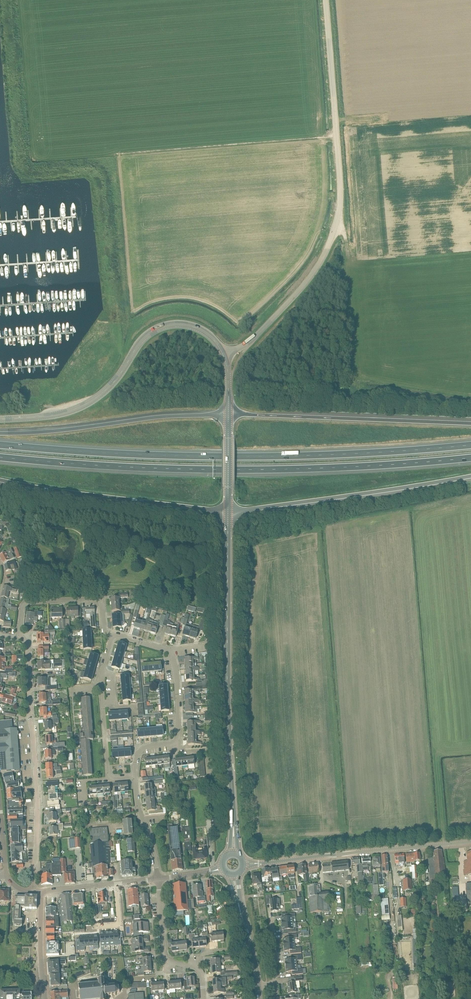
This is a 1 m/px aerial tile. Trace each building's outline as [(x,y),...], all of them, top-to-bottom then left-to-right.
[(0,555),(0,557),(4,564),(8,561),(7,557),(9,556),(7,552),(4,553),(0,555)] [(4,564),(6,572),(11,570),(15,569),(13,563),(15,562),(15,560),(14,561),(9,562),(9,563),(4,564)] [(10,591),(11,591),(11,590),(11,588),(4,586),(1,597),(8,598),(10,591)] [(111,605),(119,605),(119,599),(120,599),(120,598),(128,597),(128,594),(114,595),(114,598),(111,598),(111,605)] [(17,611),(17,607),(8,605),(9,600),(1,598),(0,603),(0,607),(17,611)] [(86,607),(86,612),(86,614),(91,614),(91,625),(90,625),(90,628),(96,627),(96,624),(95,625),(95,607),(90,607),(89,607),(86,607)] [(81,617),(81,614),(81,609),(78,609),(78,608),(67,609),(67,617),(78,616),(78,617),(81,617)] [(62,618),(62,614),(62,609),(51,609),(51,614),(51,618),(62,618)] [(33,625),(33,623),(34,617),(37,618),(38,613),(38,611),(35,611),(34,613),(27,612),(26,624),(33,625)] [(186,615),(185,618),(183,625),(185,626),(183,635),(189,637),(193,626),(186,624),(189,616),(186,615)] [(141,621),(139,629),(145,631),(148,618),(146,618),(145,623),(141,621)] [(199,628),(193,626),(189,637),(196,639),(198,630),(201,631),(203,623),(204,622),(204,621),(201,620),(199,628)] [(156,626),(153,624),(150,633),(156,634),(160,622),(158,621),(156,626)] [(172,627),(170,635),(176,637),(180,624),(177,624),(176,628),(172,627)] [(50,638),(47,638),(47,635),(43,635),(43,634),(37,634),(37,642),(50,642),(50,638)] [(119,643),(117,649),(125,651),(126,645),(119,643)] [(38,657),(43,656),(43,654),(49,654),(49,645),(43,645),(43,650),(38,650),(38,657)] [(117,649),(115,655),(123,657),(125,651),(117,649)] [(89,660),(96,662),(98,656),(91,654),(89,660)] [(123,657),(115,655),(113,661),(121,664),(123,657)] [(38,671),(43,670),(45,670),(53,670),(53,667),(62,667),(61,660),(49,661),(49,662),(45,663),(45,662),(38,663),(38,671)] [(96,662),(89,660),(87,666),(95,668),(96,662)] [(121,664),(113,661),(112,667),(119,670),(121,664)] [(87,666),(85,672),(93,675),(95,668),(87,666)] [(93,675),(85,672),(82,671),(81,678),(91,681),(93,675)] [(14,673),(0,672),(0,684),(1,684),(2,681),(6,681),(6,679),(7,679),(7,677),(14,677),(14,673)] [(39,687),(44,687),(46,687),(46,686),(49,686),(49,682),(45,682),(45,678),(38,679),(39,687)] [(42,694),(39,694),(39,703),(44,702),(46,702),(50,702),(51,702),(50,698),(50,694),(46,694),(46,691),(42,691),(42,694)] [(9,696),(0,694),(0,697),(3,698),(2,702),(11,705),(13,698),(9,696)] [(40,717),(45,716),(47,716),(51,716),(51,712),(47,713),(47,708),(40,709),(40,717)] [(55,727),(55,724),(59,724),(59,719),(51,719),(51,722),(45,723),(44,723),(44,726),(45,726),(45,731),(52,731),(51,727),(55,727)] [(1,771),(20,770),(17,729),(12,729),(12,720),(7,721),(0,721),(0,769),(1,771)] [(89,740),(93,740),(93,738),(93,733),(84,734),(74,735),(74,739),(80,739),(80,741),(79,741),(89,740)] [(46,745),(51,744),(53,744),(56,743),(56,740),(52,741),(52,736),(46,736),(46,745)] [(58,750),(58,748),(58,747),(51,748),(51,750),(45,751),(45,752),(44,752),(44,754),(45,754),(45,759),(50,759),(52,759),(51,756),(55,755),(55,752),(55,750),(58,750)] [(91,769),(90,766),(81,767),(82,770),(83,770),(84,774),(82,774),(82,776),(92,776),(92,775),(91,775),(91,773),(92,773),(91,768),(91,769)] [(6,783),(14,781),(12,773),(3,775),(5,783),(6,783)] [(14,781),(6,783),(7,788),(19,787),(18,783),(21,783),(21,782),(21,780),(14,781)] [(48,795),(55,794),(55,787),(57,787),(57,783),(46,784),(46,787),(48,787),(48,795)] [(127,783),(120,784),(121,793),(125,792),(125,794),(128,794),(127,783)] [(96,794),(97,794),(96,786),(96,787),(96,786),(92,786),(92,787),(89,787),(90,790),(87,790),(87,796),(88,796),(88,795),(90,795),(90,797),(96,796),(96,794)] [(8,799),(22,799),(20,788),(7,789),(8,799)] [(55,794),(48,795),(49,802),(47,802),(48,806),(59,805),(58,801),(56,802),(55,794)] [(8,809),(21,808),(21,807),(23,807),(23,799),(23,800),(8,800),(8,809)] [(157,804),(147,805),(147,811),(149,811),(149,814),(163,813),(163,810),(155,810),(155,807),(158,807),(157,804)] [(61,810),(59,810),(54,811),(54,814),(48,814),(49,822),(56,821),(56,815),(61,815),(61,810)] [(17,821),(8,821),(10,821),(11,827),(22,826),(23,831),(22,831),(22,834),(26,833),(26,827),(23,827),(23,820),(17,821)] [(124,835),(127,835),(132,834),(131,820),(123,821),(124,835)] [(71,825),(63,826),(63,824),(56,824),(57,827),(49,828),(50,836),(57,835),(57,830),(63,830),(63,828),(71,827),(71,825)] [(168,828),(172,871),(182,870),(177,827),(172,828),(172,824),(167,825),(168,828)] [(100,866),(101,879),(109,878),(108,876),(114,876),(113,871),(108,871),(107,866),(106,866),(106,865),(110,864),(109,857),(112,857),(112,851),(110,851),(109,843),(108,843),(107,828),(89,829),(92,857),(93,857),(93,864),(102,863),(102,866),(100,866)] [(11,829),(11,843),(21,843),(21,829),(11,829)] [(189,829),(181,830),(182,841),(185,841),(186,842),(184,842),(185,851),(191,851),(189,840),(190,840),(189,829)] [(75,839),(69,839),(69,845),(75,844),(76,848),(80,848),(79,838),(75,838),(75,839)] [(121,872),(122,877),(136,875),(135,869),(132,869),(132,862),(135,861),(134,840),(129,840),(122,841),(122,840),(118,840),(121,872)] [(11,853),(22,852),(22,847),(26,847),(26,844),(21,844),(11,845),(11,853)] [(204,849),(203,849),(201,849),(202,852),(197,853),(197,848),(193,848),(194,860),(207,858),(206,849),(204,849)] [(430,876),(434,876),(445,875),(444,858),(442,858),(442,850),(433,851),(433,859),(429,859),(430,876)] [(22,852),(11,853),(12,862),(19,862),(20,862),(20,861),(19,852),(22,852)] [(410,867),(410,873),(415,872),(415,880),(421,879),(420,872),(421,872),(420,865),(412,866),(412,862),(414,862),(414,861),(420,861),(419,853),(406,854),(406,859),(406,862),(406,868),(410,867)] [(405,863),(404,859),(404,854),(394,855),(395,864),(405,863)] [(381,856),(381,861),(382,873),(378,874),(379,886),(383,886),(383,879),(384,879),(384,873),(388,873),(387,855),(381,856)] [(96,879),(101,879),(100,866),(102,866),(102,863),(93,864),(93,857),(92,857),(92,863),(92,867),(95,867),(96,874),(96,879)] [(362,858),(362,863),(363,869),(364,875),(365,874),(365,867),(371,866),(370,857),(362,858)] [(362,876),(362,872),(361,864),(360,864),(359,858),(351,859),(351,863),(351,865),(357,865),(358,883),(363,882),(363,876),(362,876)] [(60,863),(61,873),(64,873),(64,880),(65,885),(75,884),(75,879),(74,872),(66,873),(65,860),(60,860),(60,863)] [(61,873),(60,863),(53,864),(53,863),(52,863),(51,863),(51,862),(50,862),(50,861),(46,861),(46,864),(46,868),(42,868),(42,870),(41,870),(41,874),(41,885),(42,885),(53,885),(52,876),(61,876),(61,873)] [(322,864),(323,873),(348,870),(347,862),(322,864)] [(309,880),(312,879),(312,873),(319,872),(318,863),(308,864),(309,880)] [(297,869),(298,876),(305,875),(305,879),(308,878),(307,870),(306,870),(305,865),(298,865),(299,868),(297,869)] [(287,866),(277,868),(278,875),(279,875),(279,880),(282,880),(282,875),(283,878),(286,878),(285,875),(288,874),(287,866)] [(277,868),(270,869),(270,874),(273,874),(273,876),(278,875),(277,868)] [(270,874),(270,869),(262,870),(263,878),(268,877),(269,883),(271,883),(270,874)] [(412,885),(411,874),(403,875),(404,891),(410,890),(412,890),(412,885)] [(259,892),(262,891),(261,881),(260,881),(259,875),(252,876),(253,885),(257,884),(258,888),(259,888),(259,892)] [(173,894),(186,893),(186,888),(185,883),(173,884),(173,894)] [(194,898),(197,897),(197,902),(205,901),(205,896),(203,897),(202,891),(201,892),(201,885),(193,886),(193,891),(194,898)] [(310,913),(330,912),(328,892),(319,893),(318,887),(309,887),(310,897),(310,913)] [(460,926),(458,888),(452,888),(455,926),(460,926)] [(138,899),(138,895),(137,889),(127,890),(129,907),(133,906),(134,920),(140,920),(140,915),(139,911),(140,911),(140,905),(139,906),(138,899)] [(10,904),(10,890),(0,890),(0,904),(10,904)] [(71,894),(72,899),(73,906),(81,906),(81,908),(81,909),(85,908),(85,905),(84,905),(83,893),(76,894),(71,894)] [(104,903),(107,903),(106,893),(99,894),(99,895),(97,895),(98,905),(104,904),(104,903)] [(186,893),(173,894),(175,912),(187,911),(186,893)] [(61,928),(62,933),(74,932),(71,894),(59,895),(60,901),(58,901),(59,908),(59,917),(60,917),(62,928),(61,928)] [(138,895),(138,899),(141,899),(141,907),(149,906),(148,894),(138,895)] [(271,911),(278,911),(278,910),(280,909),(279,899),(275,899),(271,900),(271,895),(265,896),(266,902),(270,902),(271,911)] [(25,909),(37,909),(37,896),(25,896),(25,897),(15,896),(15,907),(16,907),(16,910),(13,910),(12,922),(14,922),(14,926),(22,926),(22,920),(20,920),(21,908),(25,908),(25,909)] [(379,897),(379,900),(381,916),(389,915),(388,899),(386,899),(386,896),(379,897)] [(46,918),(55,917),(56,917),(56,913),(56,908),(56,907),(46,907),(46,917),(46,918)] [(281,921),(282,924),(293,923),(292,917),(295,917),(295,913),(286,914),(287,918),(281,918),(282,921),(281,921)] [(397,916),(399,931),(404,931),(404,927),(410,926),(409,919),(405,920),(405,915),(397,916)] [(46,918),(46,928),(59,928),(59,917),(55,917),(46,918)] [(140,920),(134,920),(133,920),(134,929),(138,928),(139,933),(148,932),(148,923),(140,923),(140,920)] [(293,923),(282,924),(282,928),(282,930),(288,930),(288,933),(297,932),(296,928),(293,929),(293,923)] [(118,931),(113,932),(114,946),(115,946),(119,945),(121,945),(121,937),(123,937),(122,933),(118,933),(118,931)] [(203,939),(199,939),(200,947),(206,946),(206,939),(209,939),(208,932),(202,933),(203,939)] [(193,948),(200,947),(199,939),(196,940),(195,934),(188,934),(188,935),(189,941),(192,940),(193,948)] [(283,942),(284,945),(295,944),(294,938),(297,938),(297,934),(288,935),(289,938),(283,939),(284,942),(283,942)] [(79,939),(76,940),(77,951),(85,950),(84,936),(79,937),(79,939)] [(132,946),(143,945),(143,942),(149,942),(149,937),(142,937),(142,939),(132,939),(132,946)] [(179,951),(178,943),(172,944),(171,940),(168,941),(168,947),(171,947),(172,952),(179,951)] [(178,943),(179,951),(187,950),(186,942),(178,943)] [(46,955),(59,955),(59,943),(46,943),(46,955)] [(295,948),(295,944),(284,945),(284,948),(284,951),(290,951),(290,954),(301,953),(301,948),(295,948)] [(143,966),(151,965),(150,958),(143,959),(143,955),(136,956),(137,962),(143,962),(143,966)] [(285,963),(286,966),(297,965),(296,961),(302,960),(301,955),(290,956),(291,959),(285,960),(286,963),(285,963)] [(50,974),(59,973),(58,965),(66,964),(65,960),(48,962),(49,974),(50,974)] [(151,965),(143,966),(144,969),(137,970),(138,976),(144,975),(144,972),(151,972),(151,965)] [(297,969),(297,965),(286,966),(286,969),(286,972),(292,971),(292,975),(303,974),(303,969),(297,969)] [(64,980),(64,978),(63,978),(63,973),(59,973),(50,974),(51,987),(60,986),(60,985),(66,985),(66,980),(64,980)] [(213,987),(220,987),(227,986),(226,977),(219,978),(219,980),(213,980),(213,987)] [(116,996),(116,995),(119,992),(120,993),(120,992),(119,991),(119,988),(119,987),(119,986),(118,987),(114,985),(114,984),(114,985),(105,986),(105,985),(104,985),(104,980),(104,979),(104,978),(103,978),(103,979),(98,980),(98,979),(98,980),(97,980),(98,980),(98,983),(79,985),(79,984),(78,984),(79,990),(78,990),(79,990),(80,997),(79,997),(79,998),(80,998),(106,998),(106,997),(106,996),(115,995),(115,996),(116,996)] [(184,982),(184,991),(190,990),(190,987),(195,987),(194,978),(187,978),(187,981),(184,982)] [(288,993),(293,992),(296,992),(295,982),(287,983),(288,993)] [(0,998),(32,998),(31,992),(22,993),(20,993),(20,990),(0,990),(0,994),(0,998)] [(67,991),(50,992),(51,998),(68,998),(67,991)]
